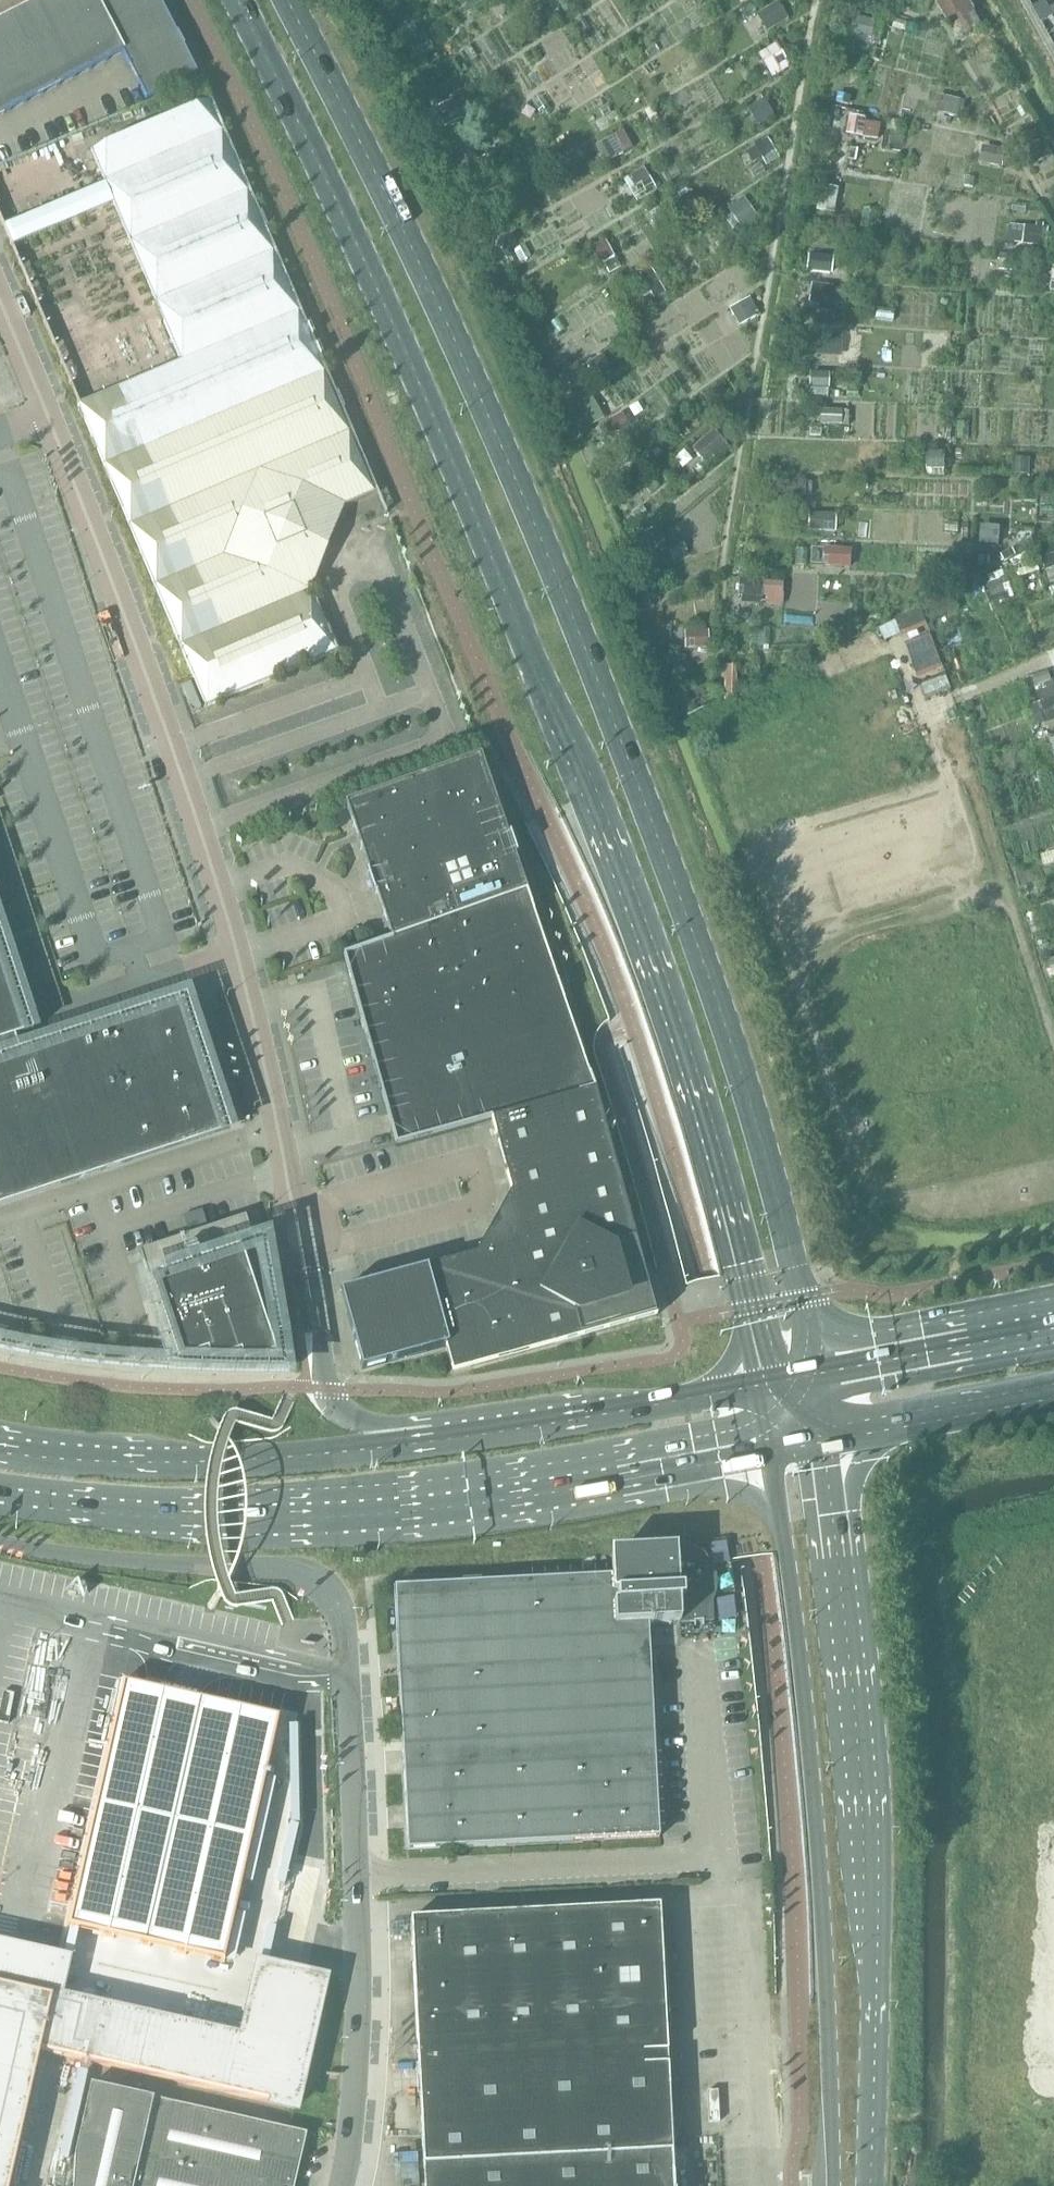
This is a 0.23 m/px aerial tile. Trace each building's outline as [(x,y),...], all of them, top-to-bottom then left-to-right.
[(197,73),(159,0),(38,0),(0,20),(0,116),(122,53),(146,99),(197,73)] [(0,6),(0,16),(30,2),(30,0),(13,0),(0,6)] [(790,17),(781,0),(758,12),(767,29),(790,17)] [(939,0),(952,23),(978,8),(973,0),(940,0),(939,0)] [(1045,1),(1033,8),(1037,15),(1049,9),(1045,1)] [(1049,9),(1037,15),(1042,23),(1053,17),(1049,9)] [(773,75),(792,65),(779,41),(760,51),(773,75)] [(936,110),(963,114),(966,97),(938,93),(936,110)] [(78,405),(206,707),(335,652),(344,674),(345,673),(304,576),(321,535),(330,513),(376,493),(385,514),(386,514),(211,101),(91,151),(180,361),(78,405)] [(881,134),(882,121),(861,120),(861,133),(881,134)] [(747,195),(731,204),(742,224),(758,214),(747,195)] [(1047,242),(1047,224),(1012,222),(1011,241),(1047,242)] [(594,246),(606,263),(617,256),(606,239),(594,246)] [(854,565),(855,546),(824,544),(823,564),(854,565)] [(741,600),(785,601),(785,579),(741,578),(741,600)] [(927,695),(952,688),(928,609),(884,622),(889,640),(908,635),(927,695)] [(711,647),(711,628),(686,627),(685,646),(711,647)] [(1053,723),(1053,675),(1051,669),(1032,677),(1051,724),(1053,723)] [(345,803),(391,940),(526,892),(479,755),(345,803)] [(534,912),(527,892),(392,943),(343,957),(395,1146),(491,1120),(594,1091),(592,1085),(585,1060),(569,1001),(564,1001),(557,981),(561,978),(548,944),(534,912)] [(0,958),(0,1035),(23,1028),(0,958)] [(39,1087),(69,1178),(220,1128),(191,1037),(190,1037),(180,1007),(150,1017),(60,1046),(60,1047),(30,1057),(40,1087),(39,1087)] [(42,1187),(12,1096),(11,1096),(2,1066),(0,1067),(0,1200),(42,1187)] [(594,1091),(491,1120),(511,1192),(475,1255),(340,1293),(361,1371),(445,1347),(452,1372),(656,1316),(594,1091)] [(139,1252),(156,1301),(176,1365),(206,1355),(209,1366),(239,1357),(243,1368),(275,1357),(250,1283),(265,1278),(255,1247),(245,1217),(139,1252)] [(653,1552),(647,1558),(643,1563),(640,1569),(638,1575),(637,1582),(635,1582),(635,1583),(651,1582),(651,1591),(615,1593),(614,1576),(393,1587),(407,1850),(658,1837),(647,1624),(680,1623),(679,1601),(683,1601),(683,1590),(694,1589),(695,1601),(694,1602),(705,1612),(706,1611),(705,1610),(711,1601),(715,1591),(715,1580),(713,1569),(707,1560),(699,1552),(689,1547),(678,1545),(670,1545),(661,1548),(653,1552)] [(126,1676),(70,1923),(223,1957),(279,1708),(126,1676)] [(410,1919),(423,2163),(672,2150),(659,1906),(410,1919)] [(70,1954),(4,1940),(0,1939),(0,1985),(60,1999),(70,1954)] [(39,2051),(60,2055),(294,2109),(323,1980),(259,1966),(242,2040),(60,1999),(0,1985),(0,2185),(8,2185),(39,2051)] [(306,2134),(90,2084),(74,2154),(73,2185),(294,2185),(306,2134)] [(423,2163),(424,2185),(673,2185),(672,2150),(423,2163)]
